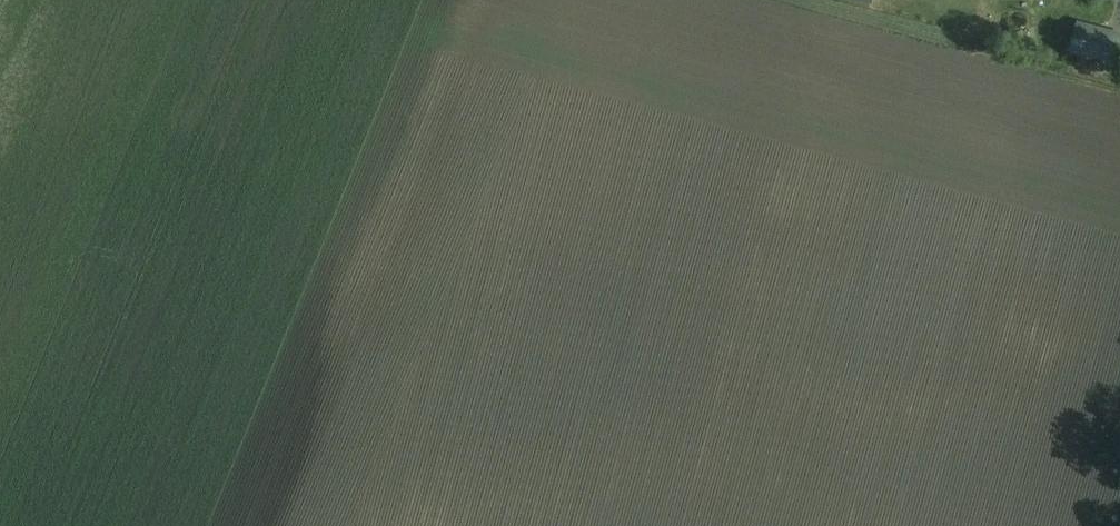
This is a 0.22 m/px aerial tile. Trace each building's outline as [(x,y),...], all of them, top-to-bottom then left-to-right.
[(1079,19),(1071,50),(1118,62),(1119,55),(1119,29),(1079,19)]
